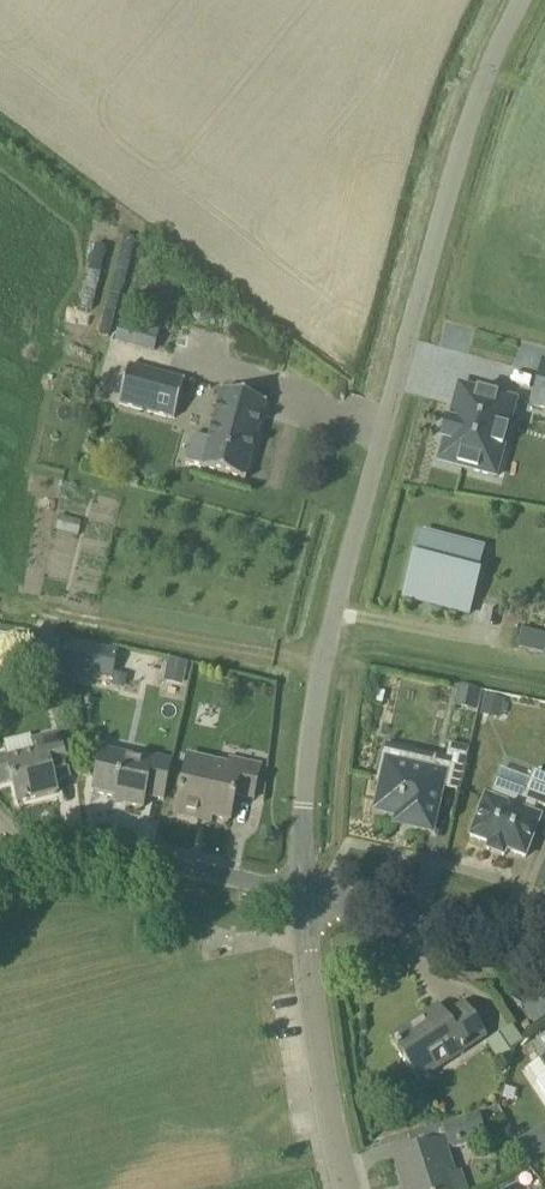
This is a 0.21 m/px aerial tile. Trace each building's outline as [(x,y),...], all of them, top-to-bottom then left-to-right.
[(544,362),(532,406),(544,410),(544,363),(544,362)] [(185,381),(129,366),(119,404),(175,419),(185,381)] [(438,462),(496,478),(496,476),(482,473),(489,445),(500,448),(512,401),(516,402),(517,401),(459,386),(449,421),(446,420),(441,440),(444,441),(438,462)] [(193,436),(186,463),(201,467),(201,469),(245,481),(266,403),(222,391),(208,440),(193,436)] [(477,574),(470,572),(477,547),(435,536),(429,562),(416,558),(414,558),(403,598),(469,615),(479,575),(477,574)] [(544,652),(544,633),(522,628),(517,648),(544,654),(544,652)] [(70,641),(65,668),(93,673),(98,647),(70,641)] [(182,687),(187,663),(169,660),(165,683),(182,687)] [(477,711),(481,691),(459,686),(455,706),(477,711)] [(53,718),(66,715),(61,695),(48,699),(53,718)] [(484,696),(480,716),(500,720),(504,701),(484,696)] [(8,762),(6,756),(0,758),(0,785),(12,782),(18,803),(57,793),(54,781),(70,776),(59,736),(31,743),(34,755),(8,762)] [(431,831),(443,782),(460,785),(459,792),(460,793),(470,750),(449,745),(446,759),(418,753),(416,760),(408,767),(382,761),(386,746),(384,745),(377,779),(384,781),(377,810),(411,818),(410,826),(431,831)] [(142,764),(102,754),(93,793),(127,801),(125,805),(143,809),(145,796),(164,800),(172,762),(144,755),(142,764)] [(191,755),(175,816),(198,821),(199,816),(230,822),(236,796),(254,800),(262,766),(230,758),(228,764),(191,755)] [(479,815),(470,837),(489,844),(487,850),(504,857),(506,851),(526,858),(541,818),(534,815),(537,806),(544,809),(544,776),(534,772),(526,792),(497,781),(490,799),(485,797),(479,815)] [(524,1006),(534,1023),(544,1016),(544,998),(543,995),(524,1006)] [(418,1082),(485,1037),(468,1012),(462,1003),(443,1016),(438,1007),(392,1038),(397,1045),(394,1047),(418,1082)] [(514,1023),(486,1044),(500,1064),(515,1053),(517,1046),(526,1040),(514,1023)] [(445,1129),(452,1150),(487,1138),(480,1117),(445,1129)] [(519,1140),(520,1143),(516,1145),(527,1163),(531,1160),(533,1162),(544,1155),(544,1125),(519,1140)] [(443,1141),(394,1158),(400,1177),(405,1176),(409,1188),(466,1188),(460,1170),(446,1175),(442,1163),(449,1161),(443,1141)]
